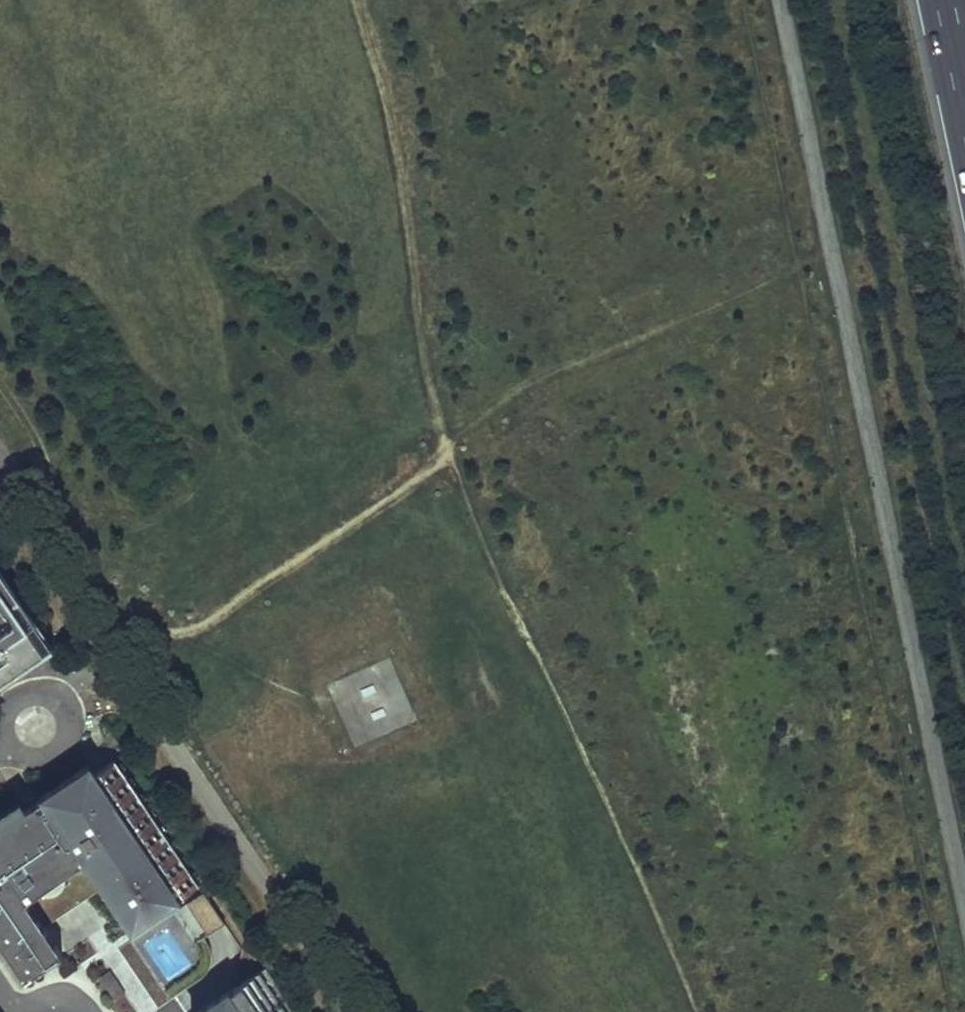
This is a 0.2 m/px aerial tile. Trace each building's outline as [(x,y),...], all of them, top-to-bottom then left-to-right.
[(37,646),(28,633),(0,591),(0,671),(37,646)] [(38,626),(28,633),(37,646),(41,652),(51,645),(38,626)] [(353,742),(389,731),(377,692),(341,704),(353,742)] [(129,927),(194,882),(110,762),(90,776),(85,768),(0,827),(0,948),(22,979),(58,954),(36,923),(97,881),(129,927)] [(204,931),(220,920),(198,889),(182,900),(204,931)] [(254,969),(192,1011),(283,1011),(254,969)]
